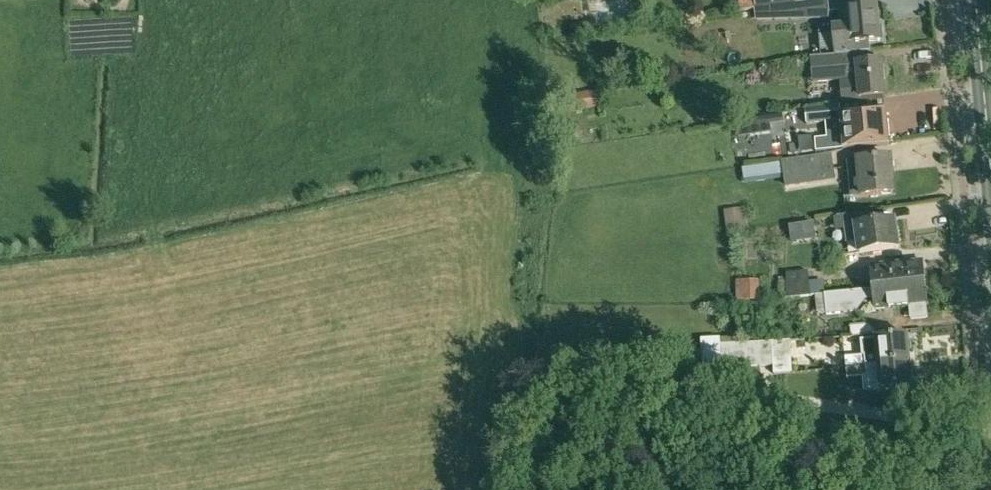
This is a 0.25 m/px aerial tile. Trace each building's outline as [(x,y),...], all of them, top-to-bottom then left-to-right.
[(755,8),(757,20),(785,19),(786,17),(803,16),(803,19),(829,18),(830,10),(828,0),(809,0),(796,2),(755,8)] [(833,29),(836,55),(857,52),(856,43),(878,40),(875,5),(847,7),(847,9),(839,10),(840,21),(848,20),(849,27),(833,29)] [(883,68),(881,68),(880,61),(858,63),(857,52),(836,55),(832,56),(833,58),(811,60),(813,83),(841,80),(843,102),(839,103),(839,105),(861,103),(861,98),(883,95),(882,79),(884,79),(883,68)] [(602,92),(567,96),(569,112),(604,107),(602,92)] [(843,146),(843,150),(888,146),(885,111),(840,115),(841,121),(835,121),(833,105),(805,110),(807,129),(825,127),(828,148),(843,146)] [(736,121),(737,129),(772,124),(785,123),(783,115),(736,121)] [(782,160),(782,162),(786,185),(834,177),(831,162),(832,162),(831,153),(782,160)] [(893,193),(892,182),(890,157),(858,160),(858,161),(848,162),(849,175),(859,174),(862,196),(893,193)] [(724,211),(726,230),(745,228),(743,209),(724,211)] [(895,220),(885,222),(867,224),(865,212),(837,216),(837,217),(842,216),(846,243),(858,241),(859,253),(843,255),(843,256),(899,247),(895,220)] [(871,266),(873,289),(925,283),(923,260),(871,266)] [(786,277),(786,286),(787,294),(787,298),(810,295),(809,283),(808,270),(786,272),(786,277)] [(760,281),(736,281),(736,301),(759,301),(760,281)] [(927,304),(925,283),(873,289),(832,293),(825,294),(827,314),(855,311),(867,295),(874,295),(875,309),(910,306),(911,319),(927,317),(926,304),(927,304)] [(847,368),(911,362),(909,336),(864,340),(866,356),(846,358),(847,368)] [(760,366),(758,342),(719,344),(719,340),(704,341),(705,369),(760,366)] [(791,341),(758,342),(760,366),(774,365),(775,375),(793,373),(791,341)] [(913,388),(911,362),(847,368),(848,378),(867,377),(868,392),(913,388)]
